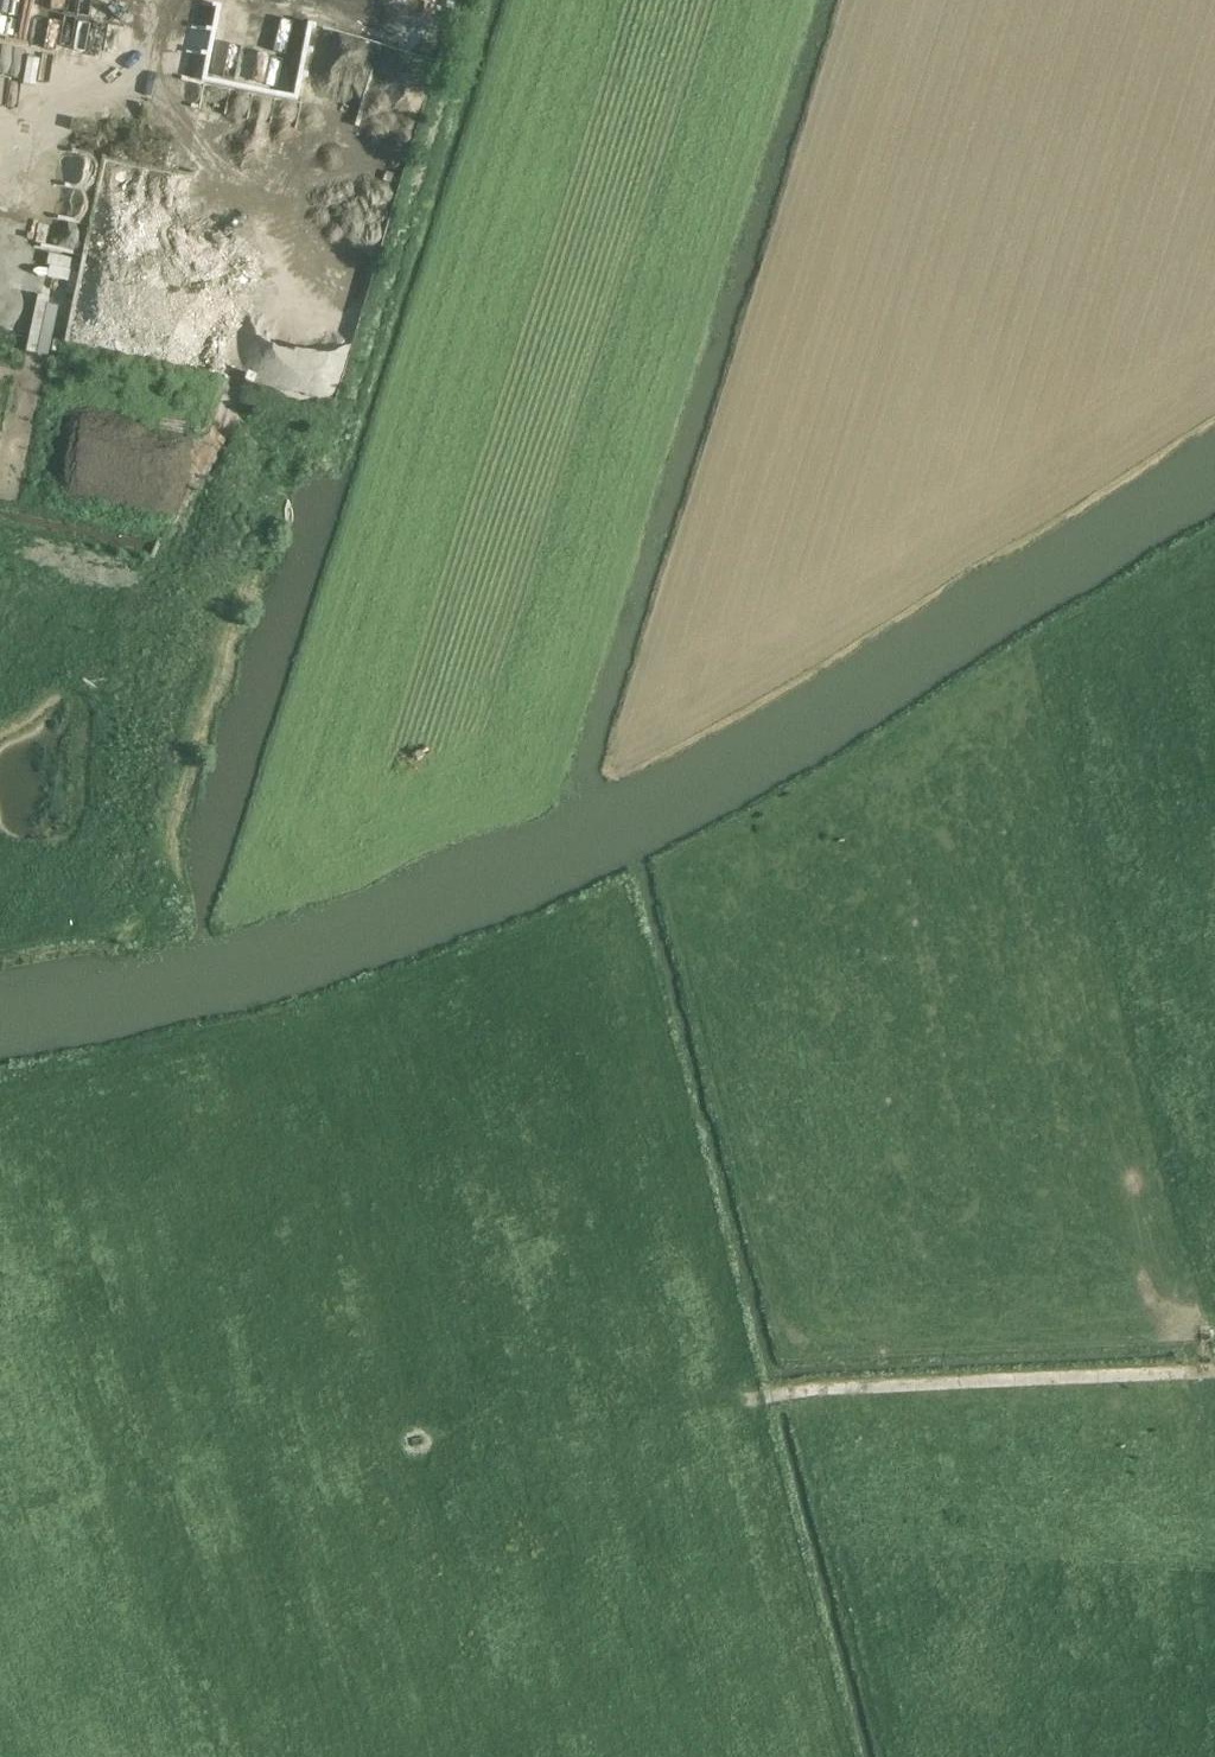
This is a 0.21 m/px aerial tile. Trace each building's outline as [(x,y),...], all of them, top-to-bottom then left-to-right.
[(203,42),(196,80),(315,102),(332,8),(286,0),(0,0),(0,6),(203,42)] [(17,53),(9,61),(31,83),(39,75),(17,53)]
